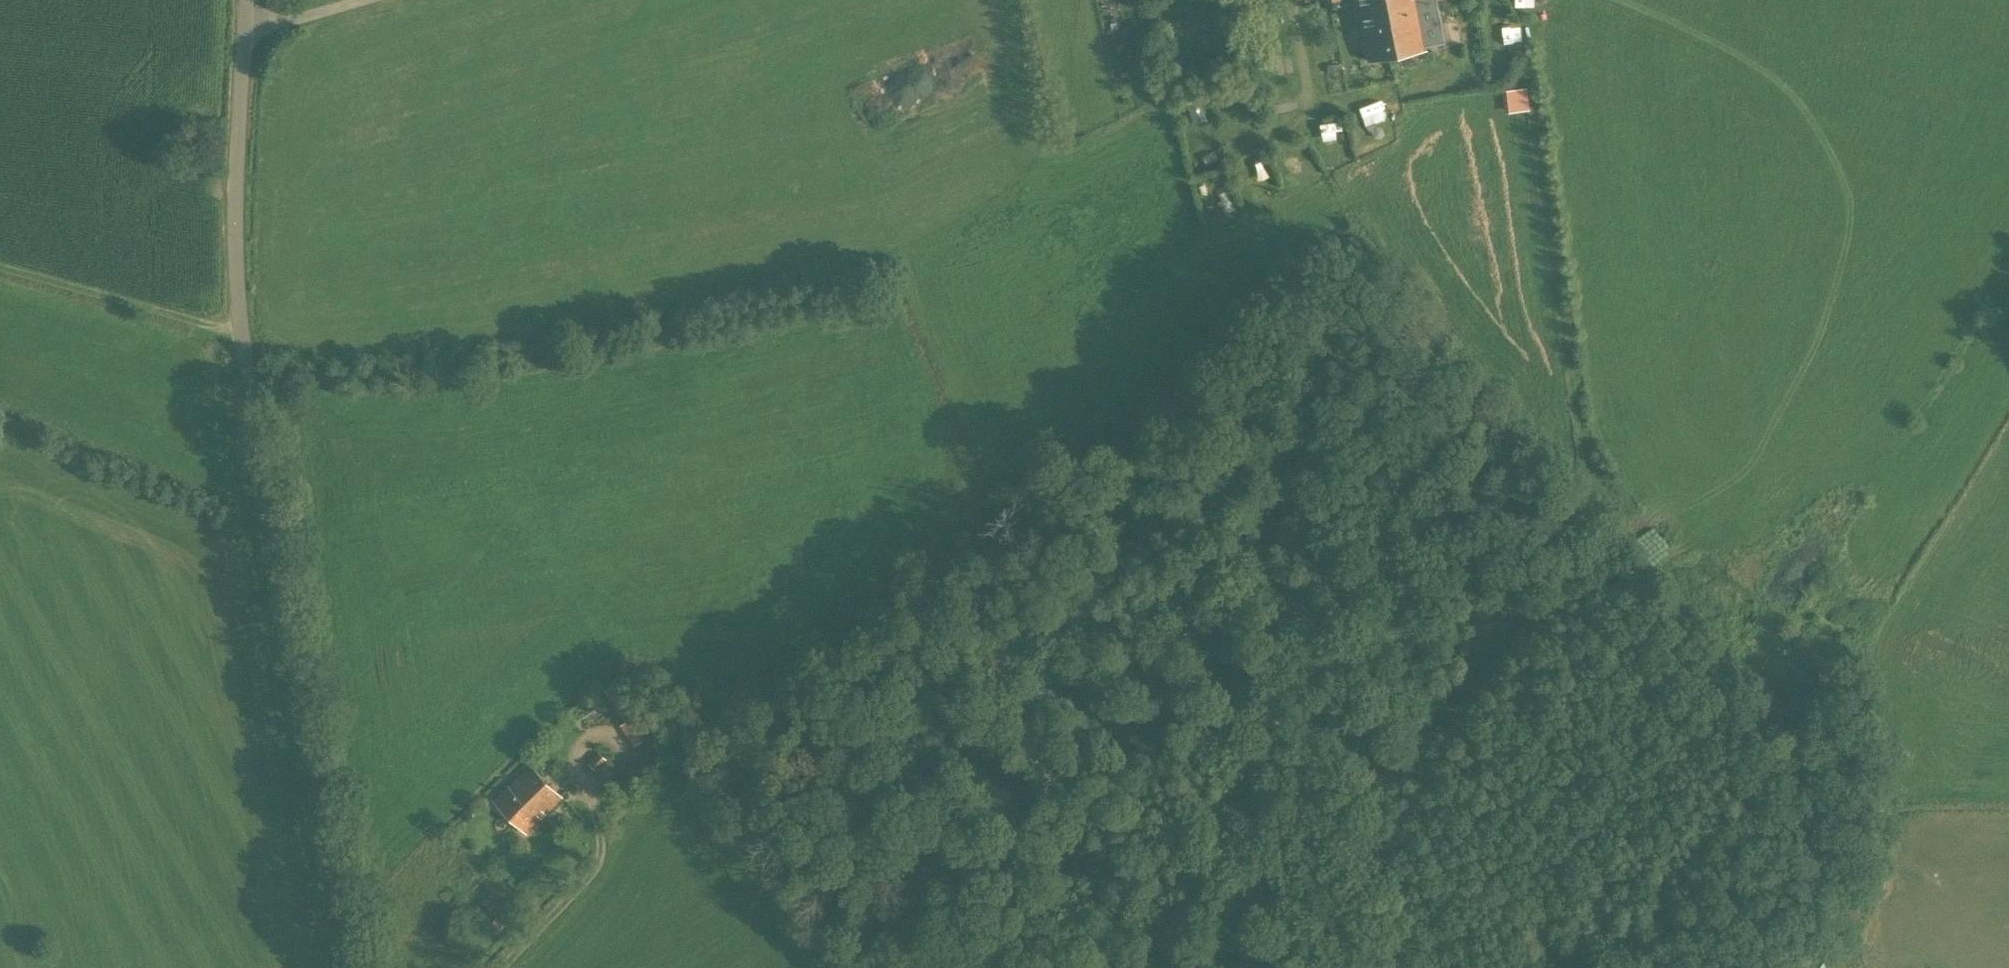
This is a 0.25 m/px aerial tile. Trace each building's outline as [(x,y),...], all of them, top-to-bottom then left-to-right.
[(1368,60),(1425,49),(1424,46),(1416,4),(1435,0),(1356,0),(1368,60)] [(1416,4),(1424,46),(1444,43),(1436,0),(1435,0),(1416,4)] [(1504,23),(1506,46),(1527,44),(1526,22),(1504,23)] [(1528,86),(1505,89),(1507,111),(1530,108),(1528,86)] [(1366,123),(1389,118),(1385,98),(1362,103),(1366,123)] [(1341,121),(1322,127),(1329,146),(1347,140),(1341,121)] [(607,694),(624,722),(620,725),(634,745),(654,731),(623,684),(607,694)] [(509,787),(494,802),(526,833),(561,798),(530,768),(510,788),(509,787)]
